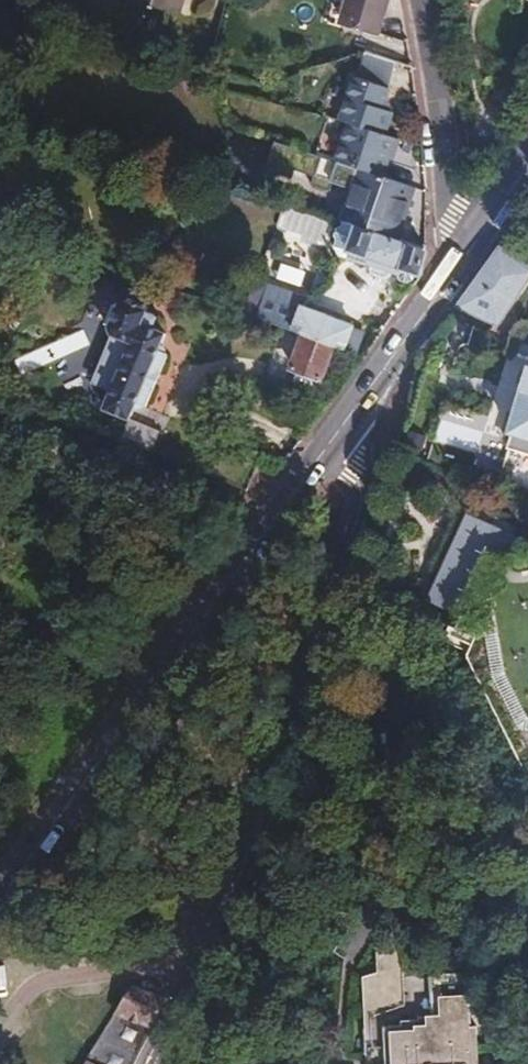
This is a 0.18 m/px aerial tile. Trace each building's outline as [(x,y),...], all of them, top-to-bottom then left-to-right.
[(138,6),(186,20),(191,0),(140,0),(138,6)] [(317,16),(377,35),(387,0),(322,0),(317,16)] [(257,48),(246,53),(244,63),(249,72),(258,67),(261,56),(257,48)] [(337,122),(381,136),(388,114),(377,111),(390,66),(357,56),(337,122)] [(333,167),(354,173),(379,179),(391,139),(381,136),(337,122),(345,126),(333,167)] [(340,224),(356,229),(397,241),(411,188),(379,179),(354,173),(340,224)] [(319,249),(331,224),(286,203),(274,228),(319,249)] [(400,270),(420,277),(423,249),(397,241),(356,229),(348,255),(373,262),(371,272),(374,278),(385,280),(389,277),(390,274),(398,276),(400,270)] [(527,272),(527,271),(527,250),(524,247),(514,262),(527,272)] [(497,250),(457,304),(492,321),(527,272),(514,262),(497,250)] [(243,288),(234,312),(245,316),(252,292),(243,288)] [(245,316),(271,325),(275,314),(275,301),(252,292),(245,316)] [(159,320),(126,304),(118,307),(108,331),(112,341),(93,385),(110,393),(101,412),(127,424),(134,407),(143,411),(166,361),(157,356),(164,338),(154,333),(159,320)] [(332,347),(352,354),(359,334),(349,330),(349,327),(299,309),(291,332),(303,336),(332,347)] [(320,380),(332,347),(303,336),(292,369),(320,380)] [(527,365),(508,428),(512,430),(508,441),(527,448),(527,365)] [(516,538),(465,515),(424,604),(475,627),(516,538)] [(459,965),(428,968),(427,957),(400,954),(399,947),(371,961),(372,980),(355,984),(361,1063),(475,1063),(472,1034),(466,1034),(459,965)] [(165,998),(130,982),(114,1010),(150,1029),(165,998)] [(80,1063),(134,1063),(150,1029),(114,1010),(80,1063)]
